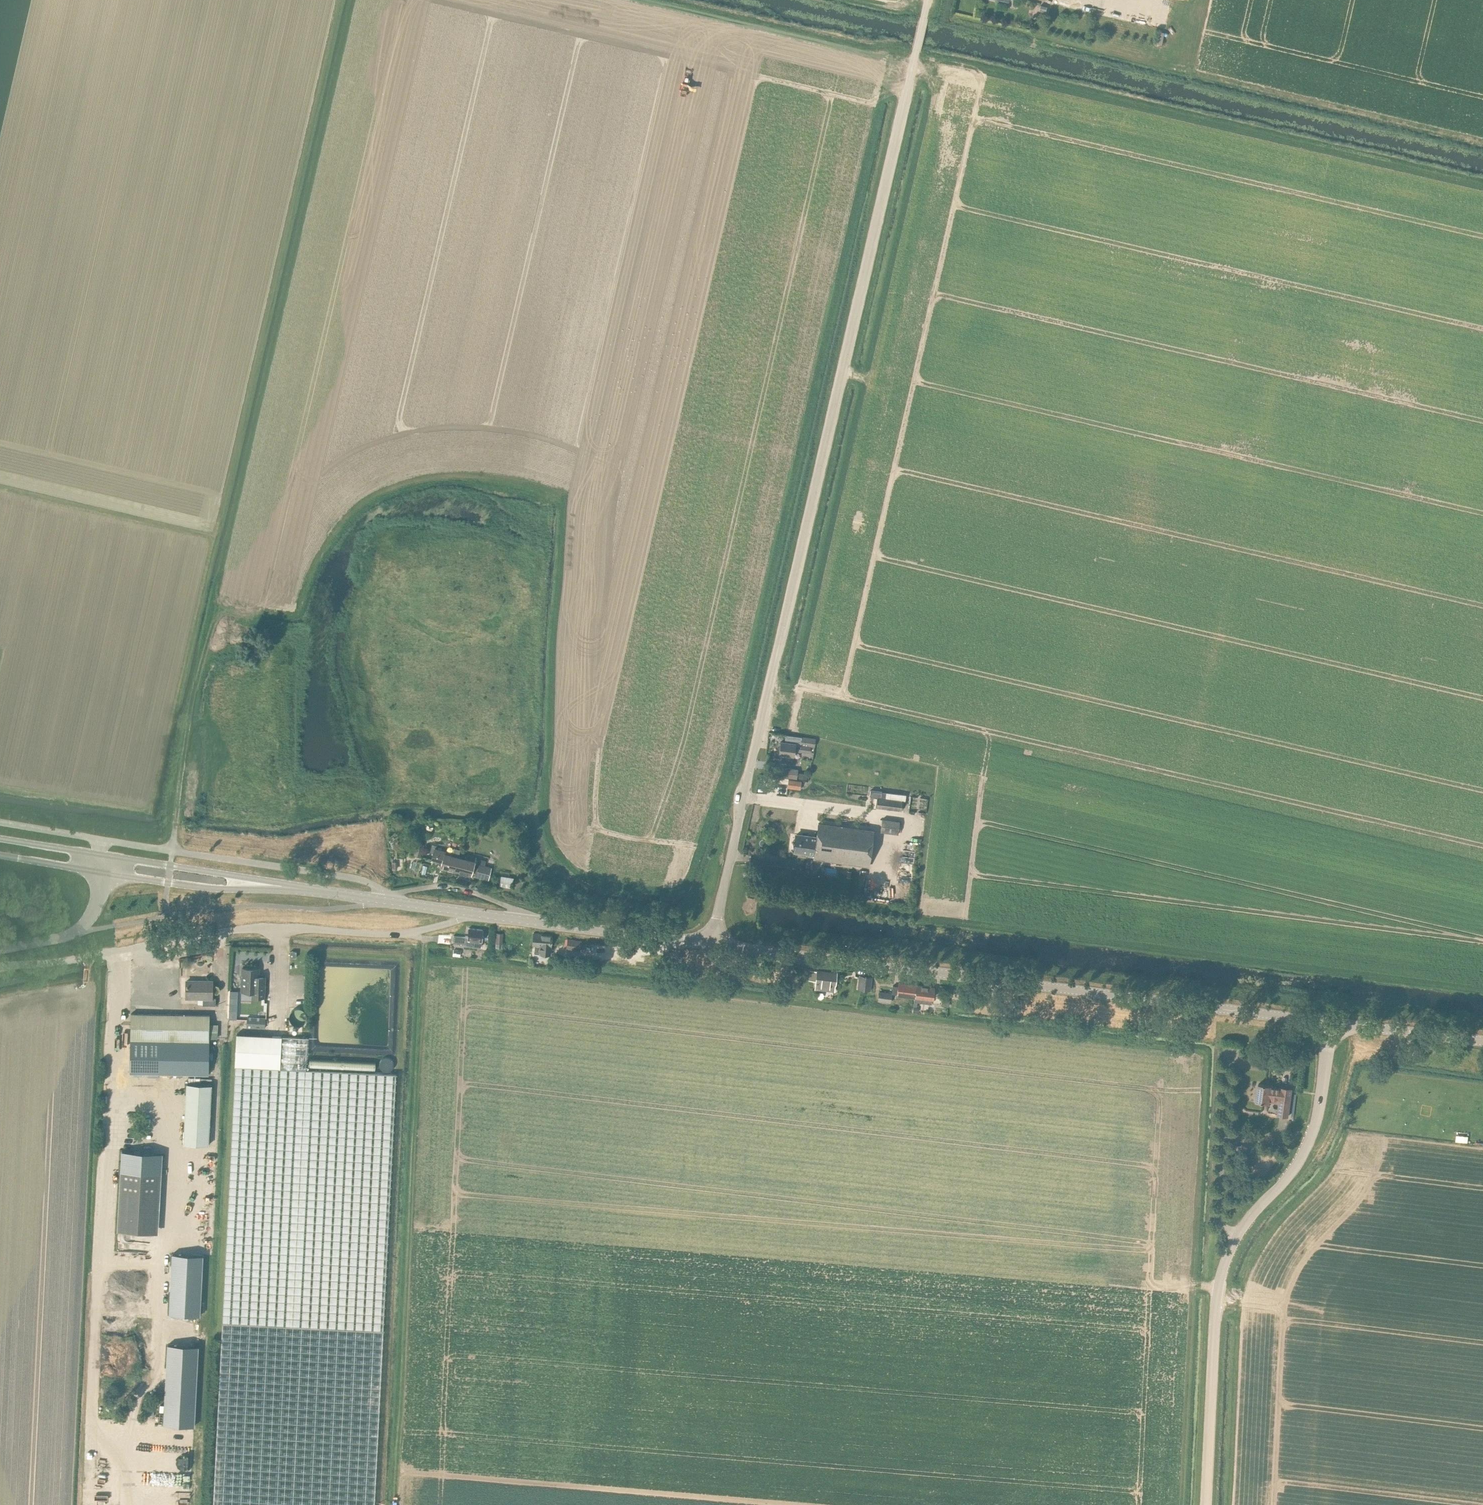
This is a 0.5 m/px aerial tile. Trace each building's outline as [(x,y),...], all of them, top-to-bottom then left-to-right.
[(781,742),(779,753),(794,756),(795,751),(810,753),(811,747),(813,747),(815,747),(816,739),(815,739),(785,735),(784,742),(781,742)] [(797,771),(785,769),(784,778),(796,779),(797,771)] [(788,779),(787,788),(800,789),(801,781),(793,780),(789,779),(788,779)] [(886,791),(885,798),(902,800),(903,801),(904,794),(886,791)] [(877,797),(876,807),(901,810),(902,800),(885,798),(877,797)] [(868,866),(873,830),(818,823),(816,837),(796,835),(795,843),(793,842),(792,851),(814,854),(813,859),(868,866)] [(419,856),(423,844),(417,842),(414,854),(419,856)] [(440,867),(454,871),(459,856),(458,856),(460,849),(454,847),(452,852),(435,848),(432,859),(442,862),(440,867)] [(459,856),(454,871),(471,875),(476,856),(466,853),(465,858),(459,856)] [(492,867),(485,865),(486,860),(480,859),(475,876),(488,880),(492,867)] [(514,876),(501,875),(501,876),(501,878),(500,886),(512,887),(514,876)] [(468,928),(467,937),(453,935),(452,942),(467,943),(466,945),(480,947),(482,929),(468,928)] [(533,944),(535,945),(534,953),(550,954),(552,935),(534,933),(533,944)] [(567,939),(566,948),(579,950),(580,941),(567,939)] [(259,968),(242,967),(241,991),(251,992),(251,996),(264,997),(265,977),(258,976),(259,968)] [(811,970),(810,978),(816,979),(815,988),(833,990),(833,984),(834,984),(835,973),(818,970),(818,971),(811,970)] [(871,977),(859,975),(858,988),(870,990),(871,977)] [(216,1005),(216,997),(211,997),(212,980),(186,980),(186,998),(203,998),(203,1005),(216,1005)] [(892,993),(914,996),(917,984),(898,982),(898,986),(893,986),(892,993)] [(917,984),(914,996),(913,1006),(916,1006),(917,1002),(931,1003),(933,986),(917,984)] [(879,991),(878,1000),(890,1002),(891,993),(879,991)] [(989,992),(981,991),(980,1002),(987,1003),(989,992)] [(289,1011),(289,1015),(289,1019),(292,1022),(295,1023),(299,1023),(303,1022),(305,1019),(306,1015),(305,1011),(303,1008),(299,1007),(295,1007),(292,1008),(289,1011)] [(131,1013),(130,1039),(209,1041),(209,1037),(217,1038),(217,1023),(210,1023),(210,1016),(131,1013)] [(265,1018),(247,1017),(247,1019),(247,1027),(265,1028),(265,1018)] [(396,1074),(306,1069),(307,1051),(307,1037),(305,1037),(236,1034),(235,1065),(213,1504),(374,1504),(396,1074)] [(131,1041),(130,1072),(209,1074),(210,1043),(131,1041)] [(380,1060),(379,1064),(380,1068),(383,1070),(386,1071),(390,1070),(392,1068),(393,1064),(392,1060),(390,1058),(386,1057),(383,1058),(380,1060)] [(375,1062),(310,1058),(309,1067),(374,1070),(375,1062)] [(210,1142),(212,1083),(187,1082),(186,1143),(210,1142)] [(1269,1103),(1269,1102),(1279,1103),(1278,1115),(1288,1116),(1290,1102),(1292,1088),(1281,1087),(1281,1088),(1270,1087),(1271,1085),(1258,1084),(1256,1101),(1269,1103)] [(1247,1151),(1246,1162),(1255,1163),(1256,1147),(1257,1145),(1248,1144),(1248,1146),(1247,1151)] [(121,1150),(117,1232),(158,1234),(162,1153),(121,1150)] [(171,1254),(169,1314),(200,1316),(203,1255),(171,1254)] [(167,1344),(163,1425),(194,1426),(198,1345),(167,1344)] [(144,1397),(144,1414),(144,1415),(152,1415),(153,1397),(144,1397)]
